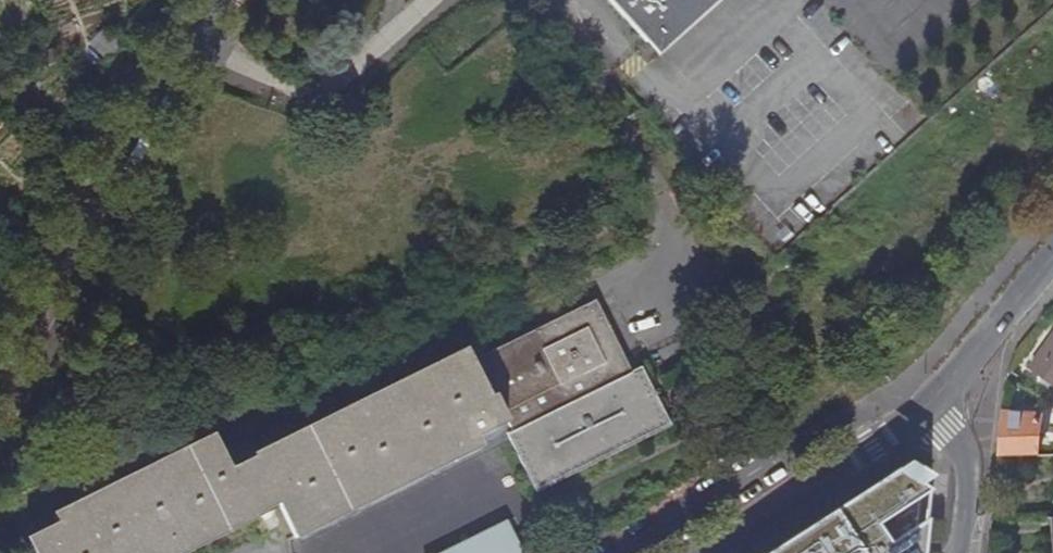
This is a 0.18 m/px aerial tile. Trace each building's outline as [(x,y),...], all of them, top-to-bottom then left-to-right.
[(652,62),(721,0),(598,0),(652,62)] [(668,429),(640,370),(629,376),(594,304),(471,366),(464,353),(250,458),(252,462),(229,473),(211,437),(51,517),(56,527),(26,542),(31,552),(190,552),(253,521),(252,519),(275,507),(293,543),(294,542),(479,450),(474,441),(505,425),(510,435),(506,436),(509,444),(535,496),(668,429)] [(1033,370),(1052,384),(1052,344),(1033,370)] [(1022,371),(1013,366),(1010,372),(1020,377),(1022,371)] [(1044,418),(1006,412),(1001,458),(1040,456),(1044,418)] [(298,549),(509,444),(506,436),(510,435),(505,425),(474,441),(479,450),(294,542),(298,549)] [(769,552),(926,552),(935,475),(911,462),(803,531),(769,552)] [(505,525),(448,552),(520,552),(505,525)]
